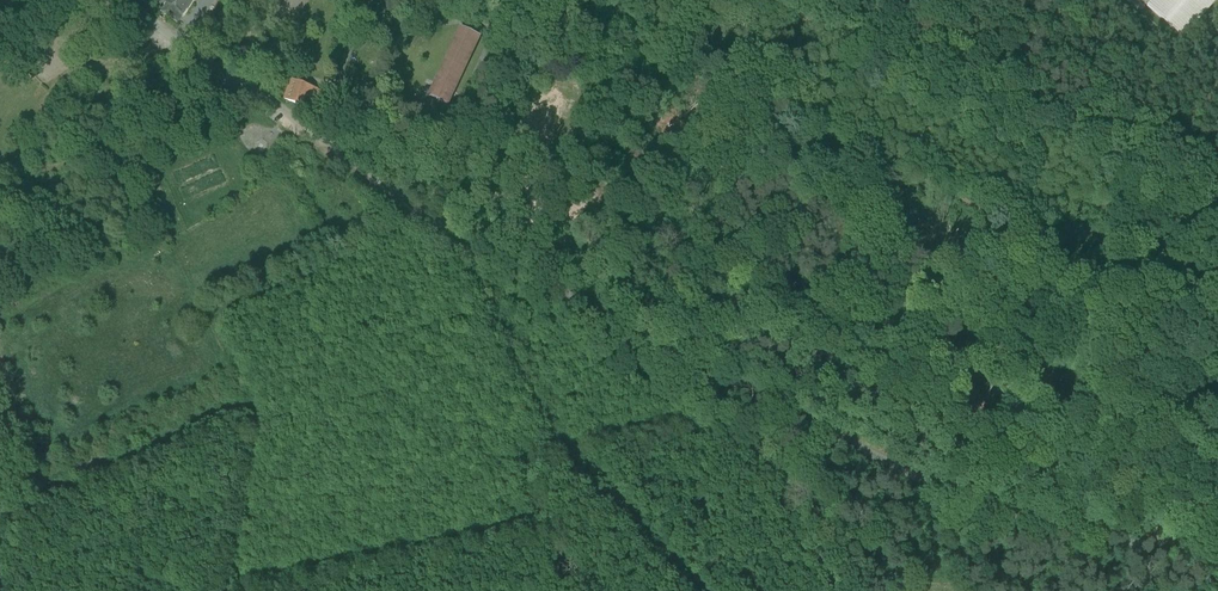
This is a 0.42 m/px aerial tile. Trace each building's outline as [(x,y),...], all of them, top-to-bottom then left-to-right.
[(167,3),(162,11),(177,22),(183,14),(193,0),(168,0),(167,3)] [(1146,6),(1183,38),(1217,0),(1152,0),(1146,6)] [(461,30),(430,96),(447,104),(478,38),(461,30)] [(317,90),(291,80),(284,99),(310,109),(310,108),(317,90)] [(337,97),(317,90),(310,108),(317,111),(330,116),(337,97)] [(260,154),(267,150),(267,142),(261,138),(254,142),(254,149),(260,154)]
